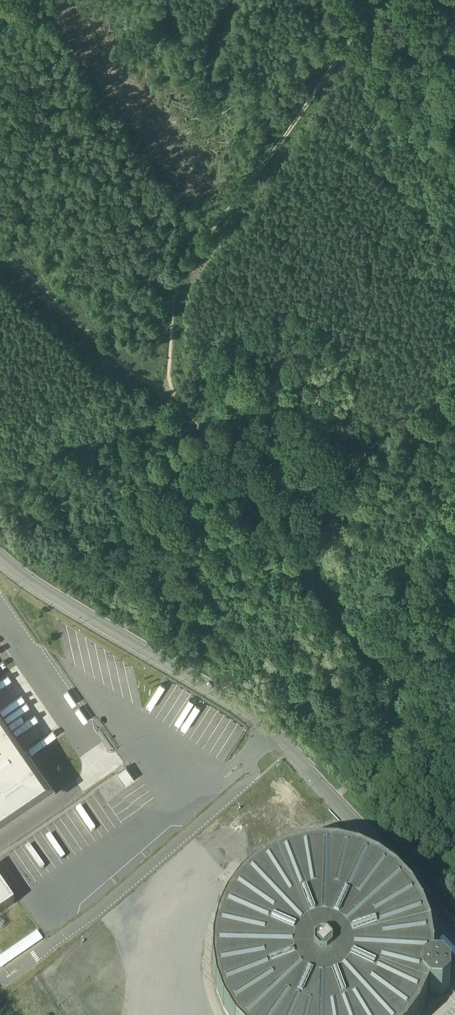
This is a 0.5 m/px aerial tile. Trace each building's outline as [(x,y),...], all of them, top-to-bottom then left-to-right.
[(56,793),(0,712),(0,831),(56,793)] [(115,772),(123,785),(132,779),(124,767),(115,772)] [(423,1009),(427,999),(428,994),(430,996),(441,996),(450,988),(450,976),(442,968),(433,968),(432,956),(431,946),(429,935),(425,925),(421,915),(416,906),(410,897),(403,889),(395,881),(387,875),(378,869),(368,864),(358,860),(331,854),(304,856),(277,864),(254,878),(235,898),(221,922),(214,948),(214,976),(220,1002),(227,1014),(420,1014),(423,1009)] [(15,907),(0,884),(0,917),(15,907)] [(1,966),(42,939),(36,931),(0,955),(0,965),(1,966)]
